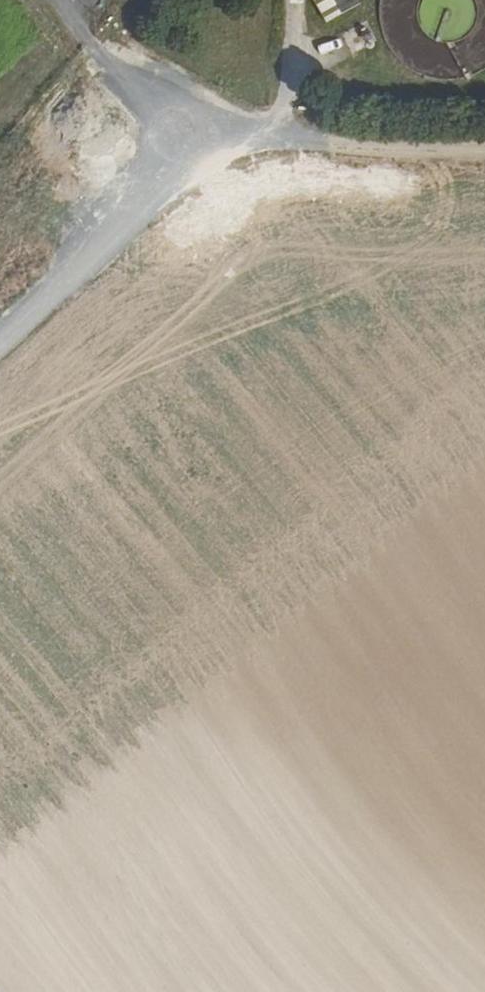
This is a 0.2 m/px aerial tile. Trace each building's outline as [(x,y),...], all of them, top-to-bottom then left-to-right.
[(365,3),(364,0),(313,0),(321,21),(365,3)]
